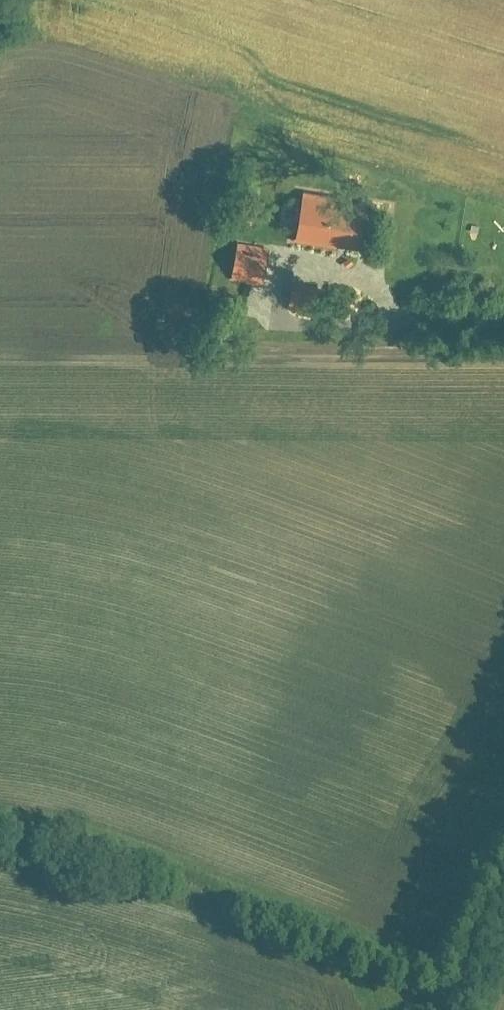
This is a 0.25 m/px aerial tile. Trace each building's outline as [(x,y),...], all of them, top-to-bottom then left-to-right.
[(302,198),(296,245),(362,254),(368,206),(302,198)] [(231,244),(229,280),(275,284),(277,248),(231,244)]
